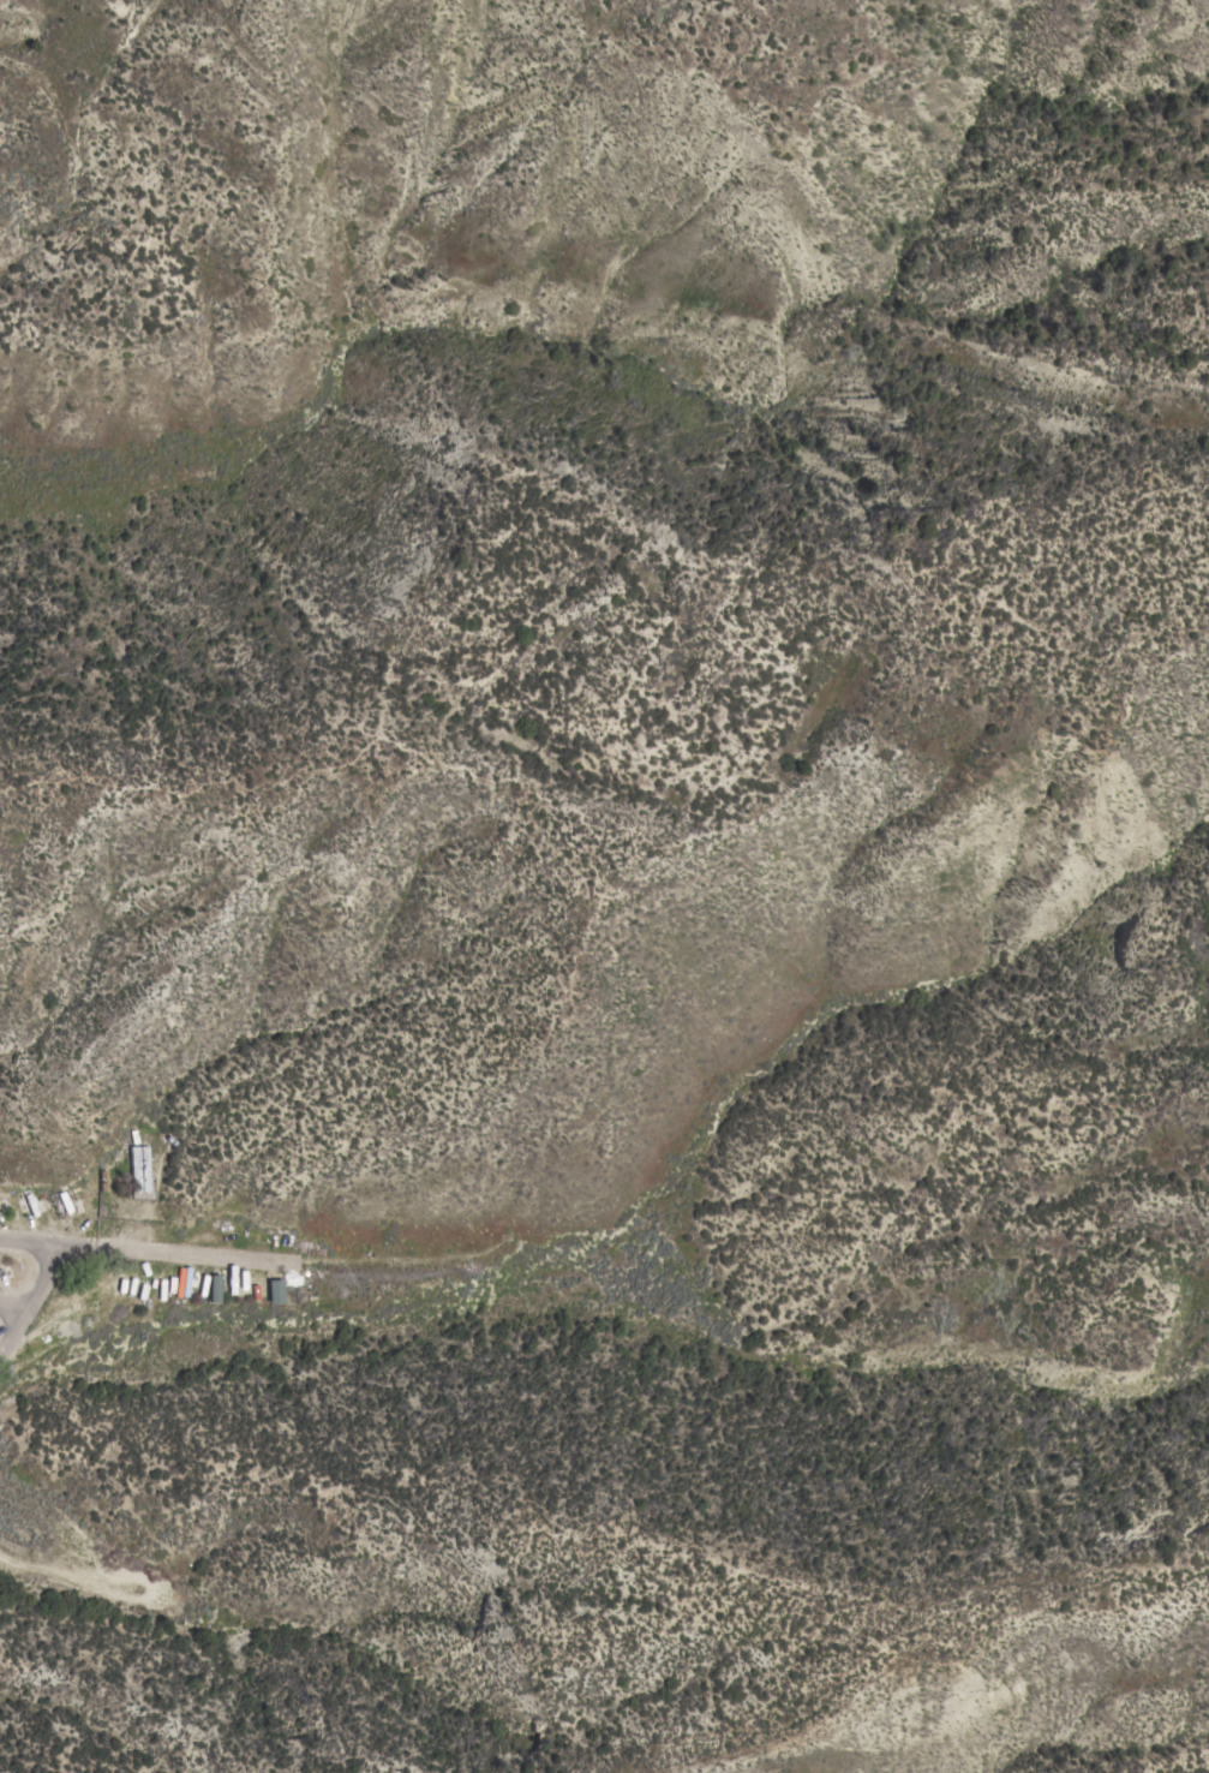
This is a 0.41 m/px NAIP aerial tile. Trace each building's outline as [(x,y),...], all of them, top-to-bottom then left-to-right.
[(149,1192),(131,1192),(131,1146),(149,1146),(149,1192)] [(190,1267),(186,1296),(181,1296),(184,1266),(190,1267)] [(184,1267),(180,1297),(174,1296),(178,1267),(184,1267)] [(219,1276),(217,1302),(208,1302),(208,1276),(219,1276)] [(282,1302),(268,1303),(267,1280),(281,1279),(282,1302)]
